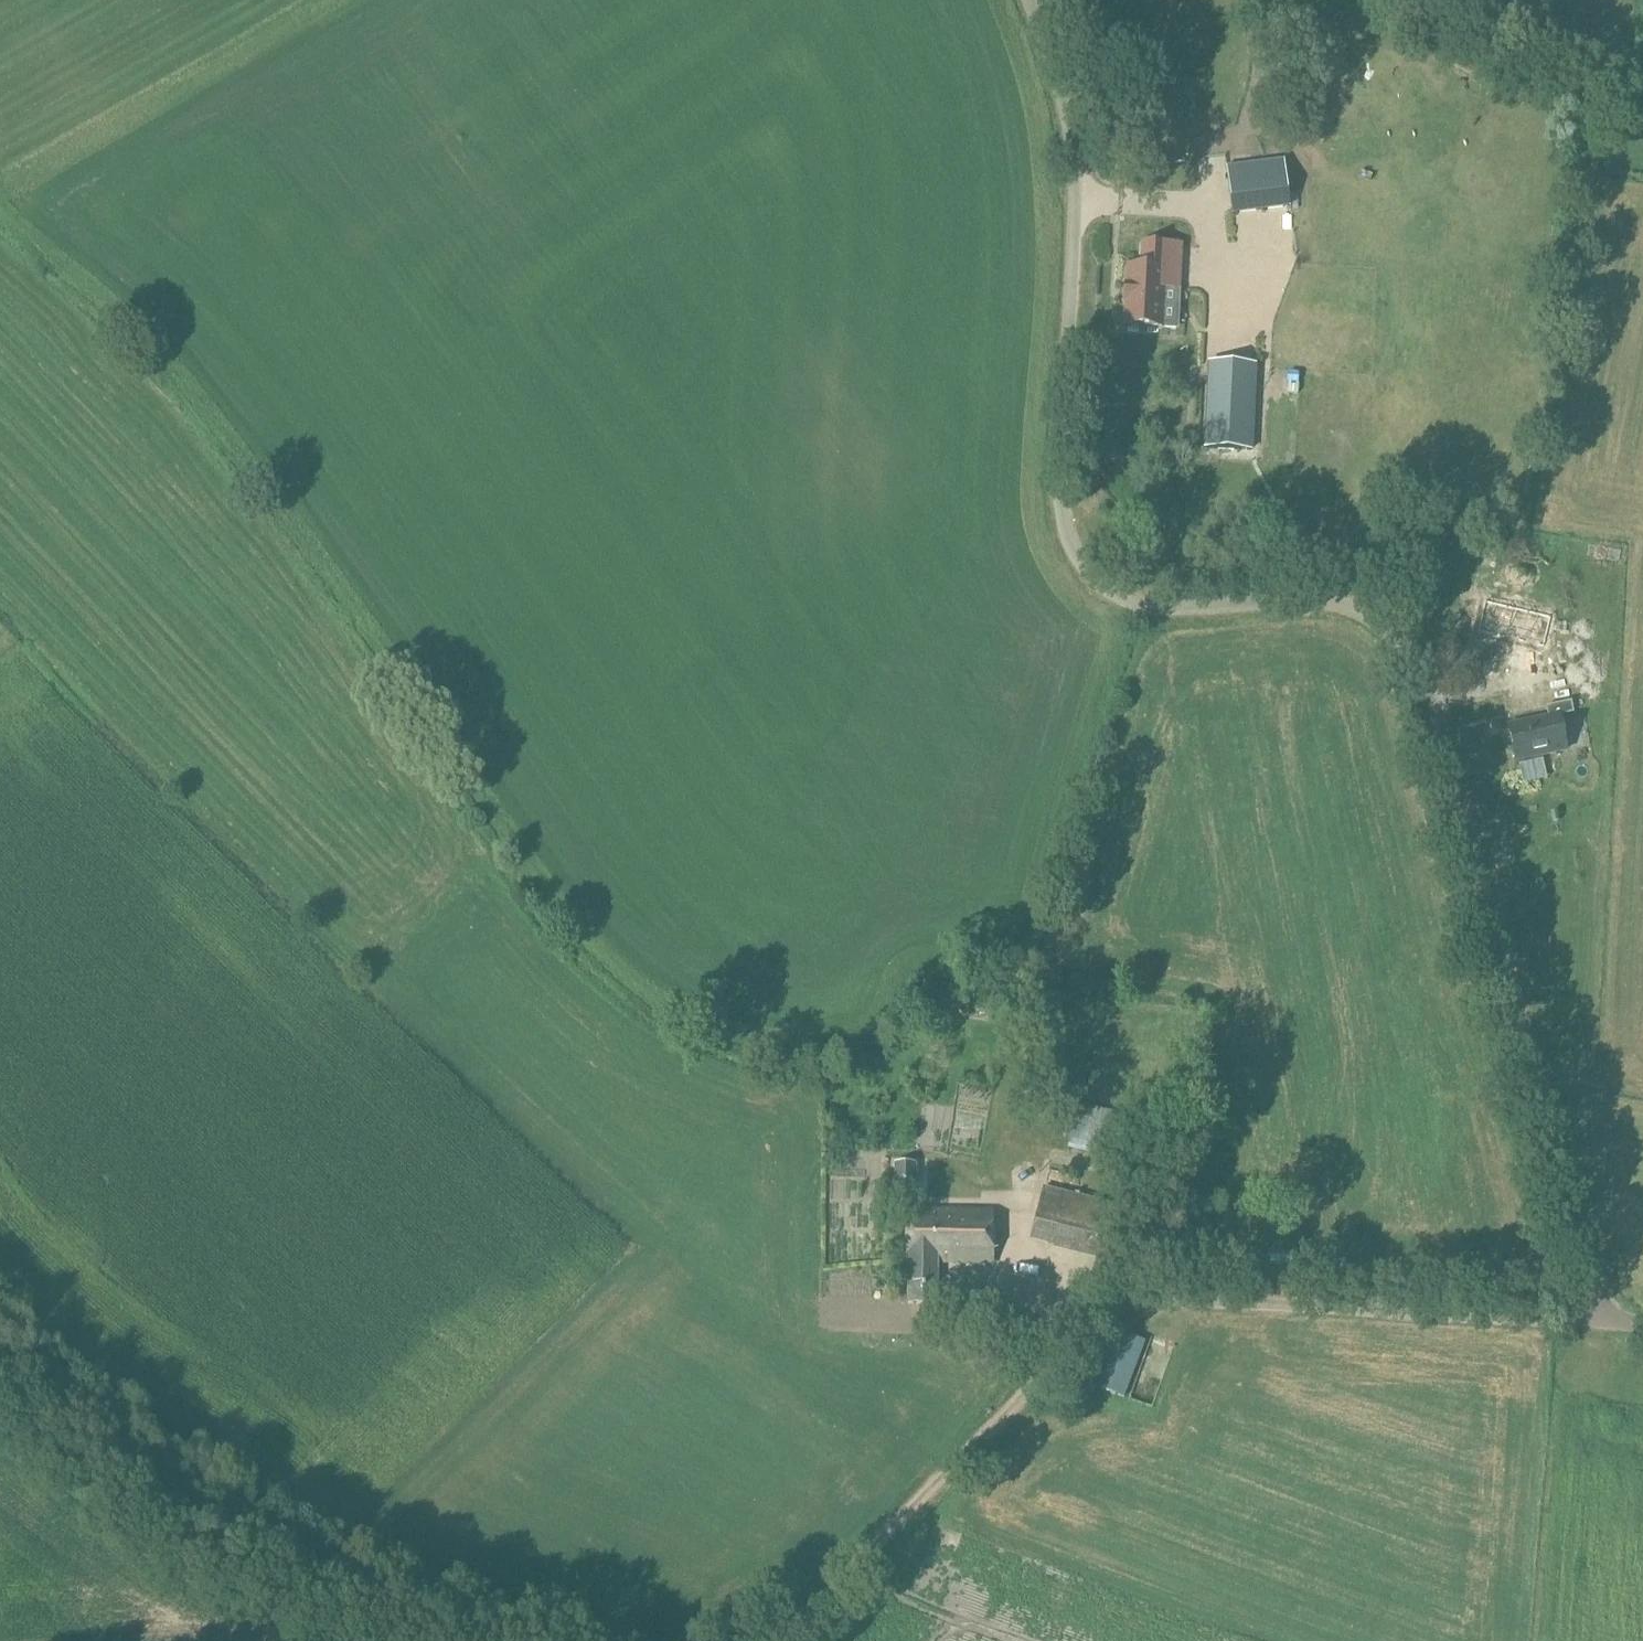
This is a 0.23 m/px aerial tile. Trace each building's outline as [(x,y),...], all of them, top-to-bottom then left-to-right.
[(1290,207),(1284,162),(1227,169),(1232,213),(1290,207)] [(1125,302),(1124,326),(1162,328),(1164,288),(1179,289),(1181,245),(1144,243),(1143,267),(1127,267),(1126,285),(1125,302)] [(1210,362),(1206,449),(1251,451),(1255,364),(1210,362)] [(1288,383),(1287,393),(1298,394),(1299,384),(1288,383)] [(1438,633),(1444,651),(1493,636),(1495,643),(1511,638),(1509,630),(1500,633),(1495,616),(1438,633)] [(1514,639),(1492,646),(1496,656),(1517,649),(1514,639)] [(1503,681),(1504,697),(1532,694),(1530,678),(1503,681)] [(1509,727),(1516,761),(1566,751),(1559,717),(1574,713),(1571,702),(1546,708),(1548,718),(1509,727)] [(916,1202),(916,1164),(894,1164),(893,1201),(916,1202)] [(1030,1242),(1109,1262),(1122,1207),(1043,1187),(1030,1242)] [(992,1213),(909,1211),(908,1304),(937,1305),(938,1262),(991,1263),(992,1213)] [(1288,1261),(1288,1250),(1263,1249),(1262,1260),(1288,1261)] [(1125,1399),(1146,1342),(1124,1334),(1128,1324),(1103,1315),(1094,1340),(1092,1339),(1077,1381),(1125,1399)]
